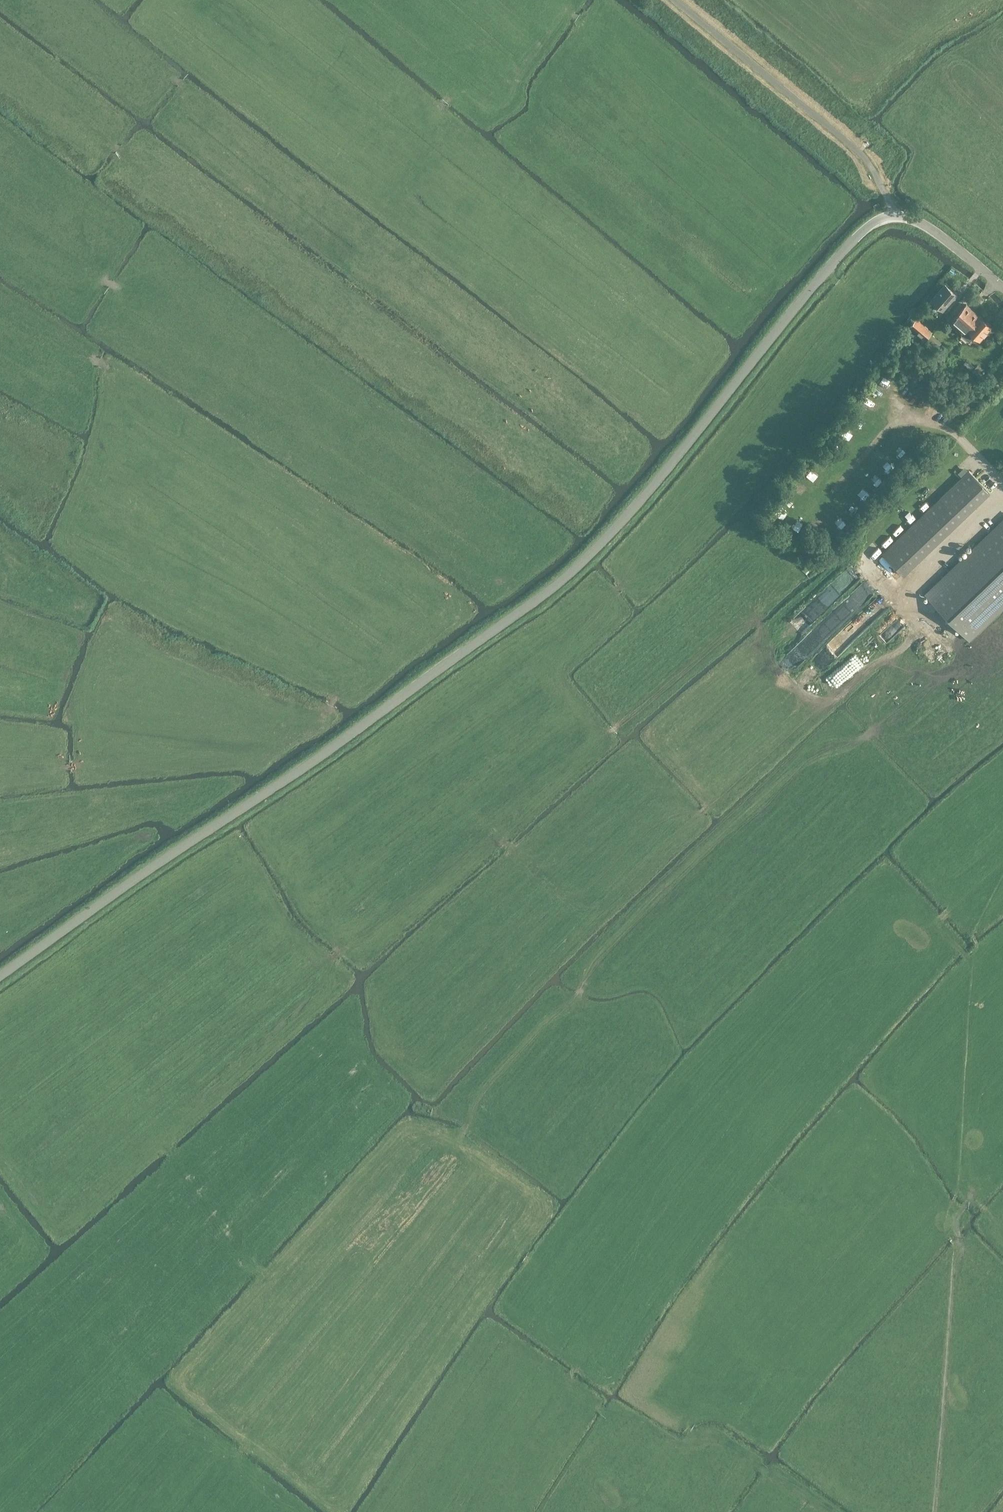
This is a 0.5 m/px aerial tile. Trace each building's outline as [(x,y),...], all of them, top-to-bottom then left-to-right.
[(957,294),(946,284),(931,300),(943,310),(957,294)] [(968,340),(972,335),(979,340),(991,326),(966,304),(952,320),(964,331),(961,334),(968,340)] [(931,331),(916,318),(910,326),(925,338),(931,331)] [(977,364),(975,367),(967,359),(964,363),(979,376),(984,370),(977,364)] [(990,492),(969,470),(882,553),(903,575),(990,492)] [(925,593),(970,640),(1002,608),(1002,518),(925,593)] [(886,531),(893,538),(900,531),(893,524),(886,531)] [(819,616),(859,578),(848,567),(808,605),(819,616)] [(797,665),(873,593),(862,582),(786,653),(797,665)] [(840,653),(887,608),(876,597),(829,641),(840,653)] [(784,649),(816,618),(805,607),(772,637),(784,649)] [(879,635),(897,617),(891,612),(873,629),(879,635)] [(840,654),(828,642),(816,654),(828,666),(840,654)]
